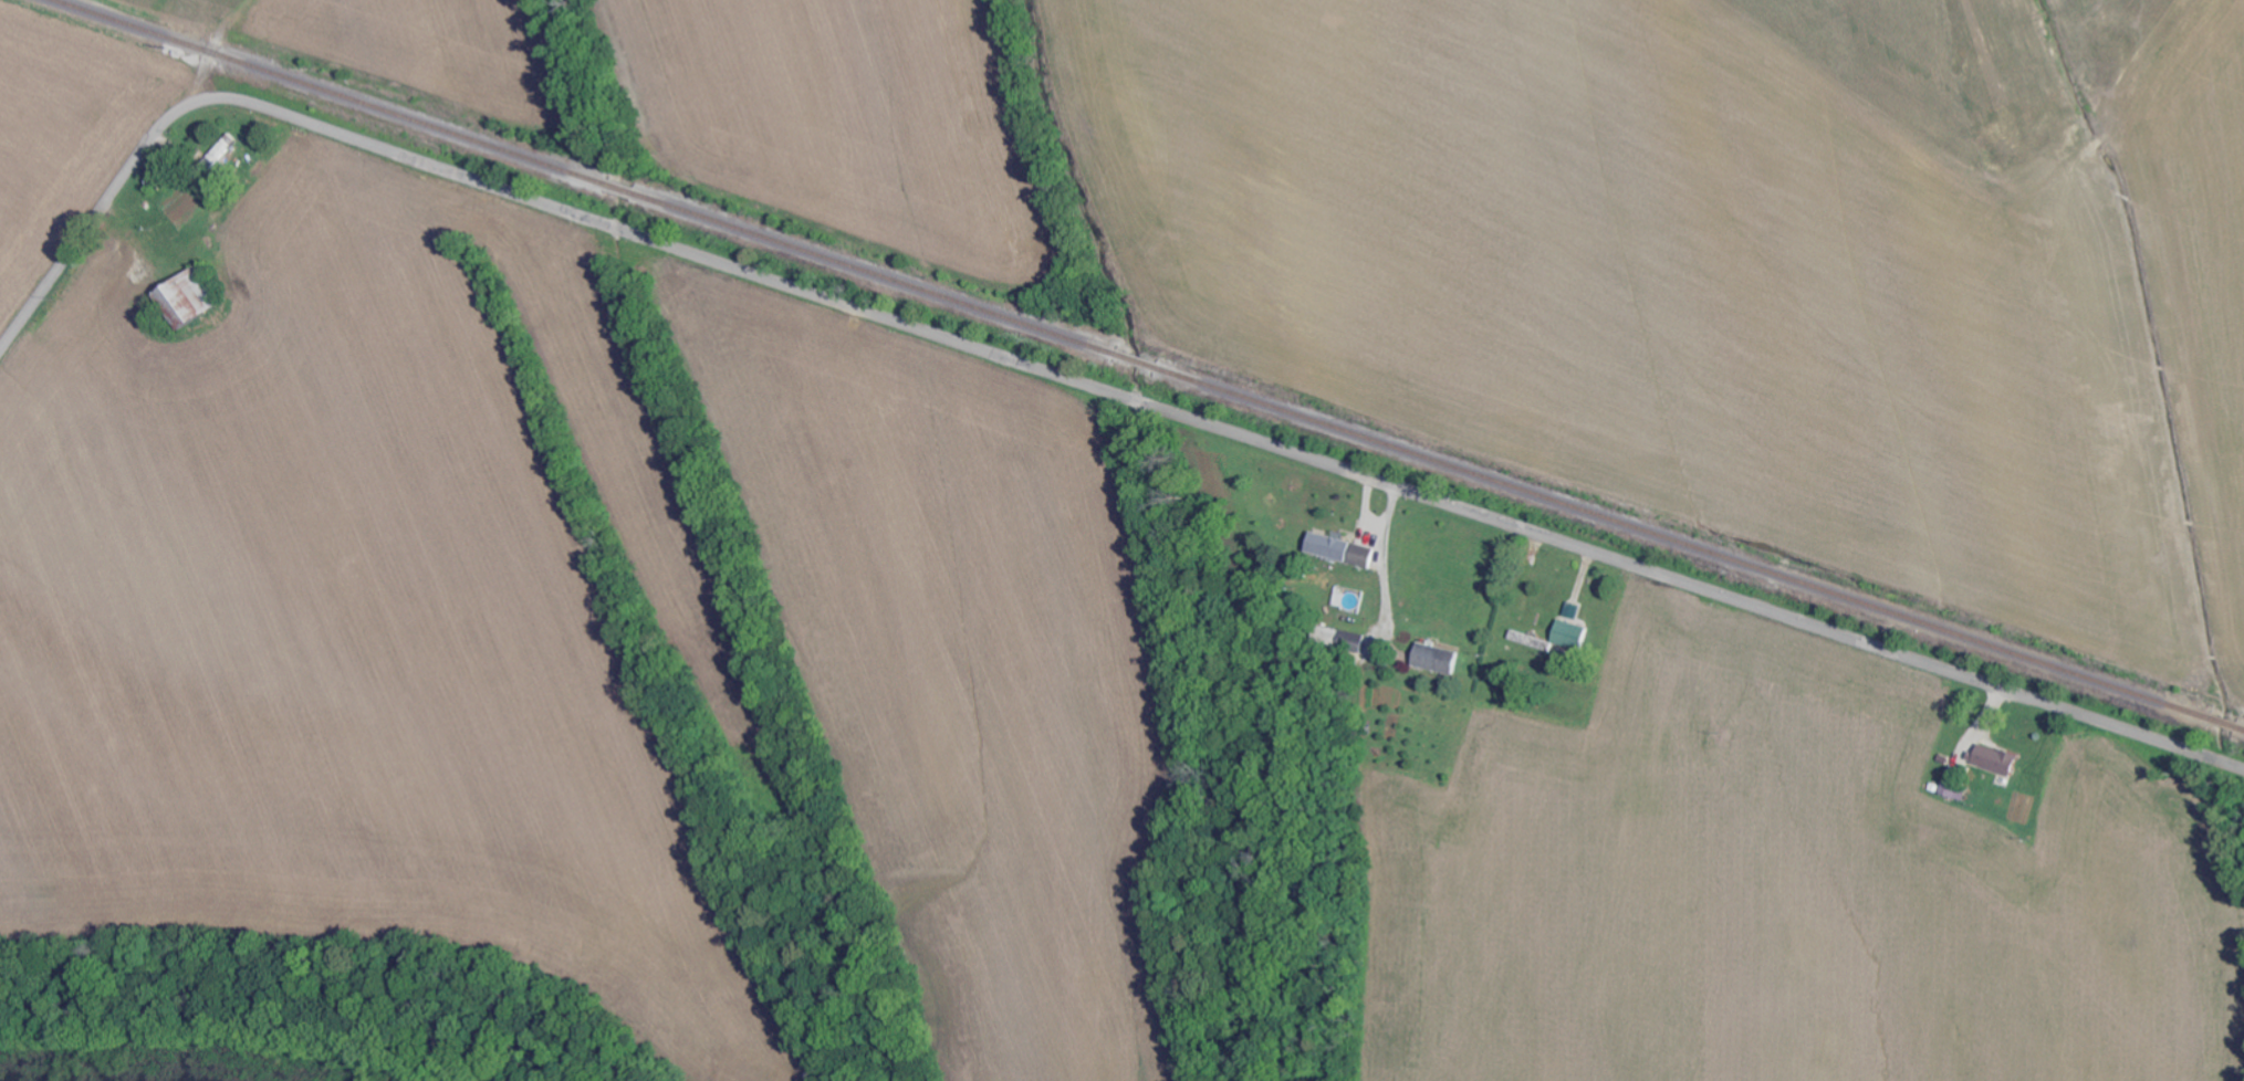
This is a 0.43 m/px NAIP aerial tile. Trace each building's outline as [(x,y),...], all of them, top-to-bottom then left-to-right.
[(155,291),(174,330),(220,308),(201,268),(155,291)] [(1377,549),(1311,534),(1307,554),(1372,569),(1377,549)] [(1591,629),(1564,622),(1558,644),(1513,632),(1512,640),(1555,651),(1556,646),(1585,653),(1591,629)] [(1367,636),(1324,627),(1321,640),(1342,644),(1341,649),(1363,654),(1367,636)] [(1456,678),(1462,654),(1420,643),(1413,666),(1456,678)] [(1974,764),(2012,779),(2019,758),(1981,744),(1974,764)] [(1942,795),(1966,802),(1970,789),(1946,781),(1942,795)]
